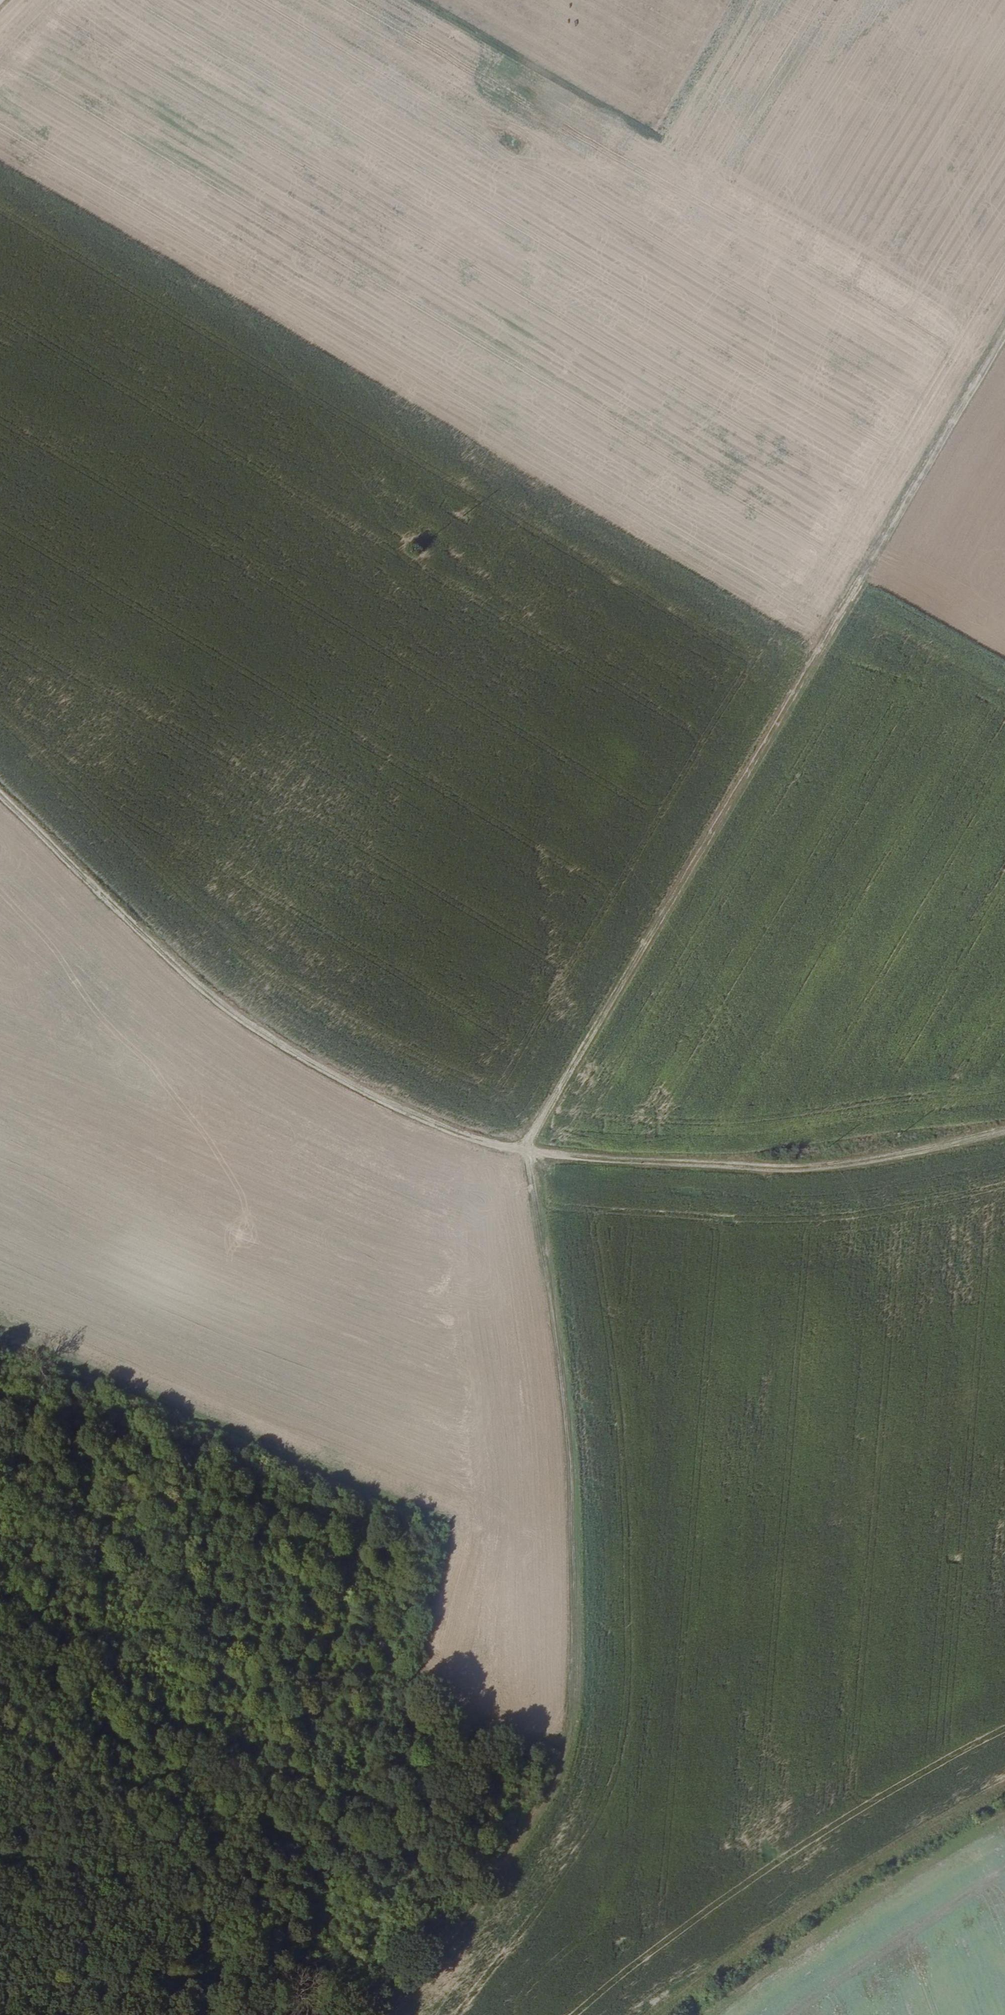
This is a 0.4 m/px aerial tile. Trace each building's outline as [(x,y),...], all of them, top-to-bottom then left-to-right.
[(502,1836),(506,1830),(501,1827),(497,1833),(502,1836)] [(378,2000),(383,1994),(379,1990),(373,1997),(378,2000)]
